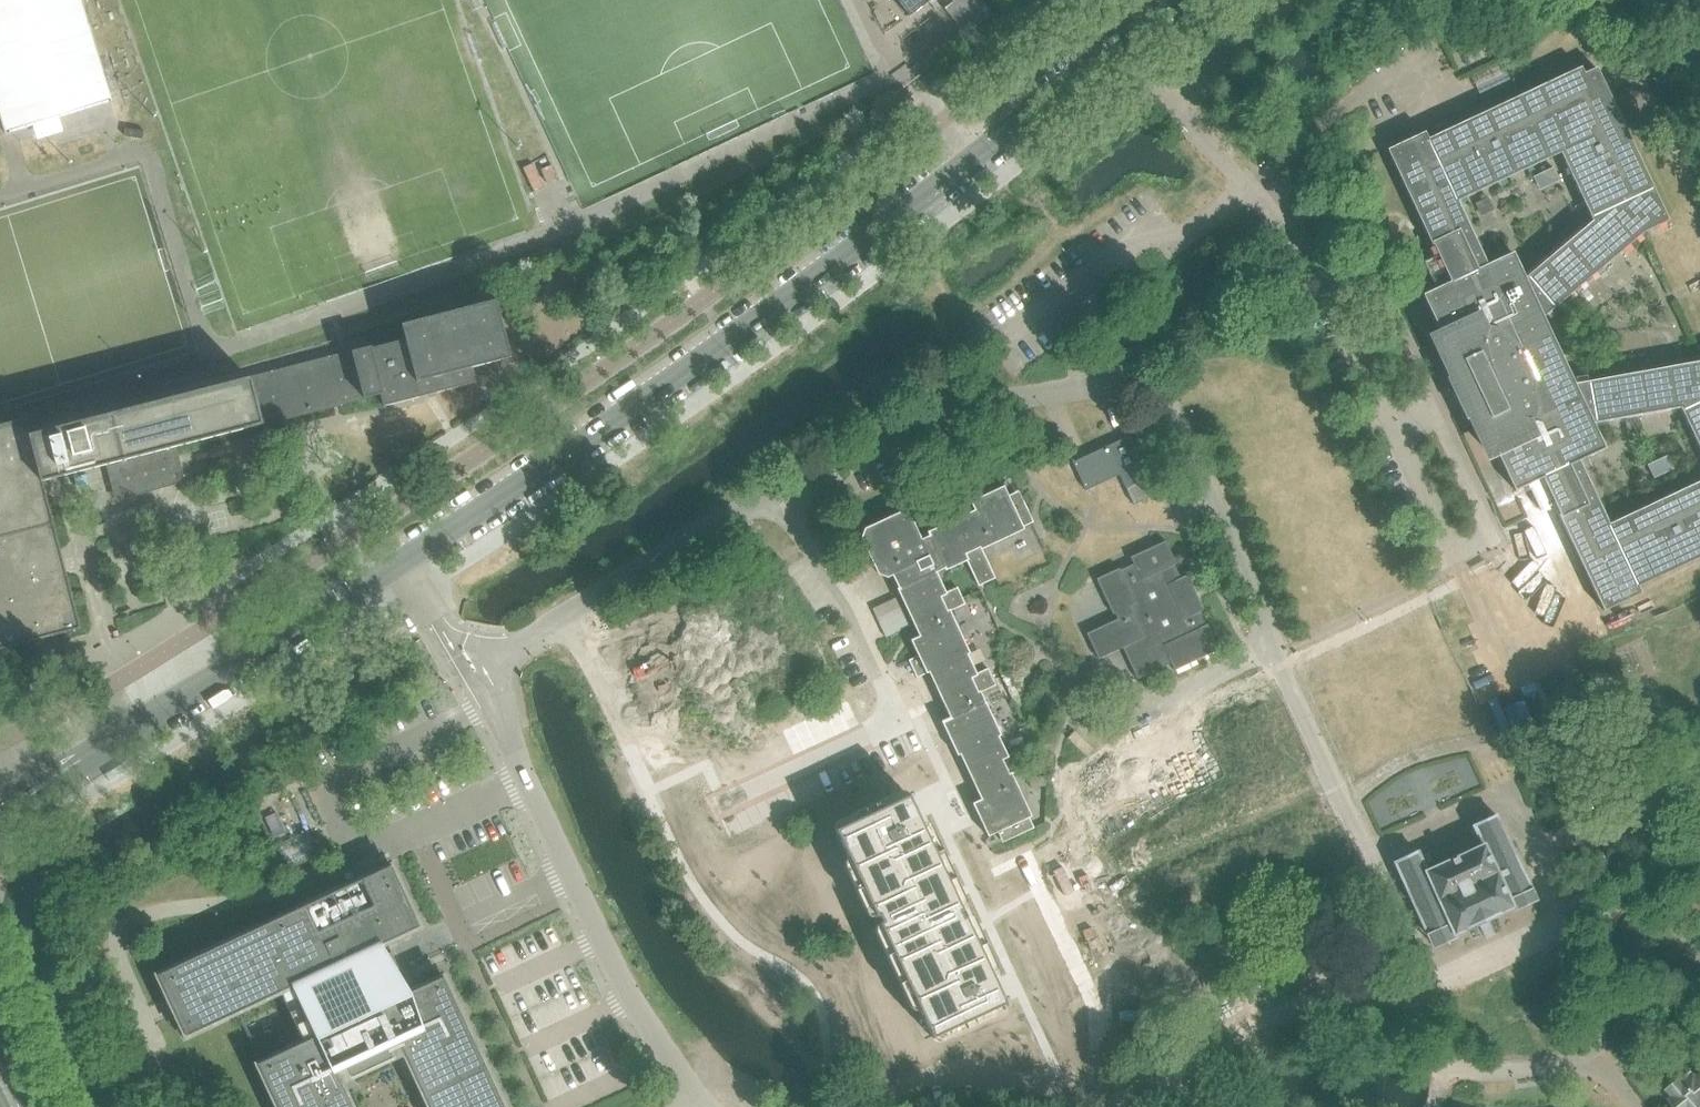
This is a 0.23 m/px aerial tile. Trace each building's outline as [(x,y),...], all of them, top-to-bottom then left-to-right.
[(112,102),(80,0),(0,0),(0,118),(5,135),(112,102)] [(908,15),(907,16),(909,17),(929,1),(928,0),(896,0),(908,15)] [(943,9),(964,35),(990,15),(979,0),(955,0),(943,9)] [(1574,384),(1542,317),(1642,233),(1667,221),(1596,68),(1562,84),(1560,78),(1561,78),(1561,77),(1427,139),(1424,133),(1386,150),(1431,246),(1433,245),(1437,256),(1423,262),(1436,288),(1422,295),(1441,335),(1434,338),(1454,380),(1453,381),(1454,384),(1455,383),(1467,409),(1466,410),(1468,412),(1469,412),(1489,454),(1495,451),(1514,491),(1527,484),(1540,511),(1554,504),(1564,527),(1563,527),(1603,611),(1640,593),(1637,586),(1699,557),(1699,481),(1608,524),(1577,461),(1604,449),(1593,423),(1679,407),(1699,452),(1699,362),(1574,384)] [(475,383),(471,368),(509,358),(495,301),(401,325),(405,340),(370,349),(370,348),(367,349),(368,351),(355,355),(355,352),(342,356),(246,380),(247,383),(37,437),(36,434),(34,435),(34,437),(27,439),(27,437),(29,436),(28,433),(26,434),(24,425),(26,424),(25,419),(0,426),(0,644),(21,639),(22,643),(39,638),(38,634),(75,625),(69,603),(72,602),(71,600),(69,600),(63,577),(65,577),(65,574),(62,575),(56,552),(59,551),(58,549),(56,549),(50,526),(52,526),(52,523),(49,523),(43,500),(45,500),(45,497),(42,498),(38,479),(45,477),(46,480),(48,479),(48,477),(60,473),(61,476),(63,475),(62,472),(107,461),(116,498),(140,492),(140,486),(148,484),(155,483),(159,487),(182,481),(173,444),(181,442),(182,445),(184,444),(184,441),(211,434),(212,437),(215,436),(214,433),(242,426),(242,429),(245,428),(245,426),(257,423),(258,425),(261,424),(366,397),(366,395),(379,391),(383,407),(475,383)] [(1144,468),(1129,436),(1128,436),(1073,462),(1072,460),(1071,461),(1085,491),(1089,489),(1094,487),(1119,475),(1133,506),(1156,495),(1144,468)] [(976,674),(971,663),(965,666),(961,657),(969,654),(967,648),(949,612),(964,605),(956,587),(945,593),(936,573),(943,569),(944,571),(966,561),(978,586),(995,578),(981,550),(1023,530),(1022,527),(1033,523),(1030,516),(1018,491),(1016,492),(1012,482),(1003,486),(969,502),(973,510),(926,532),(928,536),(920,540),(909,516),(900,512),(864,529),(861,538),(877,574),(887,578),(891,575),(897,588),(896,589),(918,637),(910,640),(917,656),(908,660),(910,665),(916,678),(928,673),(949,718),(940,722),(957,756),(959,755),(980,800),(972,804),(987,837),(997,833),(1002,843),(1033,828),(1032,826),(1027,829),(1023,820),(1031,817),(1011,775),(1026,768),(1022,759),(1018,750),(1007,756),(1002,745),(996,748),(992,739),(1000,736),(980,693),(995,686),(991,677),(987,669),(976,674)] [(1203,610),(1198,599),(1186,575),(1179,579),(1173,565),(1176,564),(1165,541),(1130,558),(1133,565),(1120,571),(1119,568),(1096,579),(1112,614),(1115,613),(1118,619),(1086,634),(1098,659),(1127,646),(1133,659),(1128,661),(1136,679),(1170,664),(1174,671),(1218,650),(1207,624),(1204,626),(1198,613),(1203,610)] [(909,800),(836,836),(937,1042),(1010,1006),(909,800)] [(276,813),(265,818),(274,838),(285,833),(276,813)] [(1531,889),(1515,857),(1509,843),(1496,815),(1472,826),(1482,846),(1458,857),(1426,872),(1417,852),(1394,863),(1426,935),(1449,924),(1453,934),(1511,907),(1508,900),(1531,889)] [(387,1045),(398,1040),(429,1106),(503,1106),(443,977),(398,998),(389,978),(400,972),(391,952),(380,958),(375,947),(419,927),(390,866),(359,880),(249,932),(157,975),(186,1036),(291,987),(315,1038),(257,1064),(277,1106),(352,1106),(334,1070),(345,1065),(351,1077),(393,1057),(387,1045)] [(1698,1073),(1696,1070),(1686,1079),(1685,1078),(1667,1093),(1679,1106),(1699,1106),(1699,1071),(1698,1073)]
